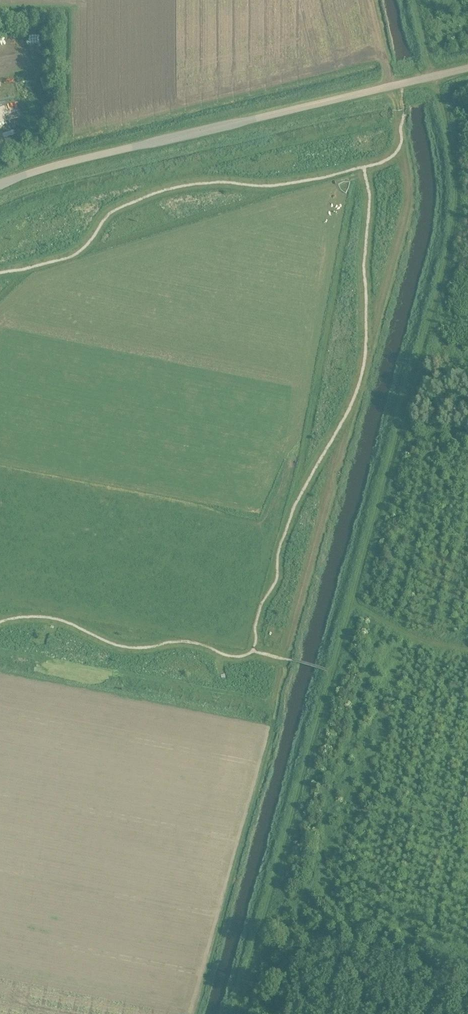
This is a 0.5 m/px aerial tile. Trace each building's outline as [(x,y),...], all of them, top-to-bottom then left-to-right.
[(35,47),(44,46),(42,32),(34,33),(35,47)] [(26,96),(37,99),(40,86),(28,84),(26,96)]
